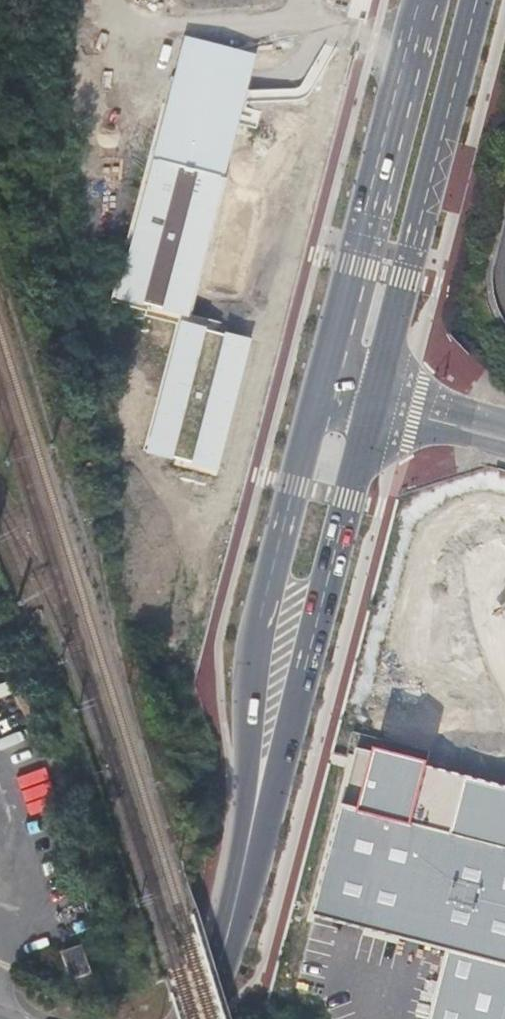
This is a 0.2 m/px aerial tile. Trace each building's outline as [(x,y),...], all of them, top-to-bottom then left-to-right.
[(256,56),(183,36),(111,302),(175,319),(138,452),(216,473),(254,335),(185,317),(256,56)] [(360,750),(314,917),(339,924),(451,953),(434,1018),(504,1018),(504,787),(360,750)] [(88,972),(78,943),(58,950),(68,979),(88,972)]
